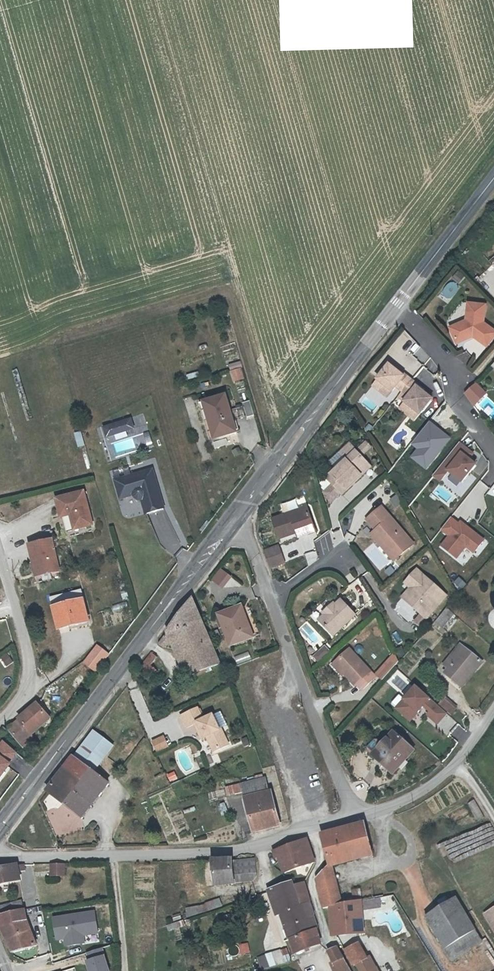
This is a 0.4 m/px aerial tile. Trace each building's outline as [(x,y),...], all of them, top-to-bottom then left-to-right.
[(452,282),(445,292),(452,297),(460,287),(452,282)] [(472,335),(486,345),(493,333),(493,330),(482,321),(484,303),(467,301),(464,320),(449,326),(456,342),(472,335)] [(390,352),(413,373),(422,363),(399,342),(390,352)] [(389,365),(377,380),(392,392),(396,387),(409,397),(404,402),(420,414),(432,399),(417,387),(418,386),(411,380),(405,375),(403,377),(389,365)] [(243,367),(232,370),(235,380),(246,377),(243,367)] [(214,437),(236,431),(226,395),(203,402),(214,437)] [(247,417),(254,415),(250,401),(243,403),(247,417)] [(102,428),(111,459),(139,451),(134,434),(148,430),(147,425),(136,428),(134,419),(102,428)] [(82,432),(76,433),(80,450),(86,448),(82,432)] [(358,448),(352,441),(342,450),(349,456),(328,476),(335,483),(344,492),(373,466),(365,456),(373,448),(366,440),(358,448)] [(478,459),(481,456),(461,442),(435,479),(445,486),(446,485),(462,497),(485,464),(478,459)] [(113,478),(119,498),(130,495),(140,498),(144,512),(163,506),(151,467),(113,478)] [(335,483),(326,492),(332,500),(342,491),(335,483)] [(56,498),(58,509),(68,507),(70,514),(74,529),(91,523),(83,491),(56,498)] [(397,509),(404,504),(397,495),(390,500),(397,509)] [(281,536),(297,529),(306,525),(308,531),(316,528),(307,503),(274,515),(281,536)] [(388,544),(383,548),(393,560),(413,544),(382,506),(367,519),(376,530),(388,544)] [(68,507),(58,509),(60,516),(70,514),(68,507)] [(477,556),(488,542),(455,515),(442,531),(449,537),(441,547),(461,563),(470,551),(477,556)] [(299,534),(308,531),(306,525),(297,529),(299,534)] [(371,533),(383,548),(388,544),(376,530),(371,533)] [(320,555),(330,552),(325,536),(315,539),(320,555)] [(48,549),(46,540),(23,545),(25,555),(48,549)] [(280,544),(265,550),(271,566),(286,560),(280,544)] [(25,555),(27,561),(31,560),(36,573),(53,568),(48,549),(25,555)] [(308,564),(318,561),(316,552),(306,554),(308,564)] [(31,560),(27,561),(30,574),(36,573),(31,560)] [(222,569),(214,581),(226,590),(234,578),(222,569)] [(413,620),(418,626),(424,619),(437,605),(431,599),(439,590),(417,569),(404,582),(410,587),(414,591),(405,601),(419,614),(413,620)] [(369,592),(378,585),(368,573),(359,580),(369,592)] [(461,577),(455,583),(462,591),(468,585),(461,577)] [(401,597),(405,601),(414,591),(410,587),(401,597)] [(446,596),(439,590),(431,599),(437,605),(446,596)] [(77,591),(49,599),(57,629),(87,621),(77,591)] [(197,664),(183,670),(187,677),(190,676),(223,663),(221,658),(219,659),(211,640),(202,621),(193,598),(174,623),(189,658),(194,656),(197,664)] [(354,614),(341,599),(335,605),(333,603),(326,608),(329,611),(324,614),(319,619),(332,634),(354,614)] [(125,602),(115,605),(117,611),(128,607),(125,602)] [(219,614),(223,625),(229,644),(252,635),(241,605),(218,613),(219,614)] [(448,608),(433,626),(443,635),(458,617),(448,608)] [(307,622),(298,630),(317,649),(326,640),(307,622)] [(171,639),(183,670),(197,664),(194,656),(189,658),(174,623),(159,643),(164,647),(171,639)] [(459,681),(475,663),(479,667),(485,661),(465,642),(448,660),(454,666),(450,671),(459,681)] [(326,645),(314,658),(321,665),(333,652),(326,645)] [(98,646),(85,663),(96,672),(109,654),(98,646)] [(375,675),(348,646),(333,662),(354,684),(356,683),(361,689),(375,675)] [(237,663),(252,658),(250,651),(235,656),(237,663)] [(394,652),(375,672),(381,678),(397,661),(394,652)] [(7,667),(15,663),(10,653),(2,656),(7,667)] [(145,661),(150,665),(156,658),(151,653),(145,661)] [(156,670),(150,665),(145,661),(139,669),(151,678),(156,670)] [(479,667),(475,663),(459,681),(463,685),(479,667)] [(424,713),(439,728),(451,716),(419,685),(405,699),(401,695),(392,705),(413,725),(424,713)] [(138,687),(130,691),(140,710),(148,706),(138,687)] [(453,717),(460,710),(448,698),(441,705),(453,717)] [(9,729),(23,744),(51,718),(38,705),(9,729)] [(213,716),(203,721),(198,709),(180,718),(186,730),(195,726),(198,724),(205,739),(207,738),(214,753),(229,746),(222,731),(220,732),(213,716)] [(198,724),(195,726),(202,740),(205,739),(198,724)] [(459,724),(450,735),(461,745),(470,734),(459,724)] [(389,730),(385,734),(397,751),(401,756),(407,748),(389,730)] [(93,731),(73,757),(93,772),(113,746),(93,731)] [(383,768),(397,751),(385,734),(369,755),(383,768)] [(167,749),(163,740),(153,745),(157,753),(167,749)] [(23,757),(4,741),(0,746),(0,786),(23,757)] [(91,789),(99,795),(107,784),(93,772),(73,757),(46,793),(73,813),(91,789)] [(168,774),(171,782),(178,779),(175,772),(168,774)] [(317,782),(312,784),(318,800),(323,798),(317,782)] [(226,799),(242,795),(253,835),(280,828),(271,795),(268,796),(265,783),(225,794),(226,799)] [(80,819),(99,795),(91,789),(73,813),(80,819)] [(474,799),(466,803),(475,822),(483,819),(474,799)] [(486,837),(493,833),(489,823),(481,827),(486,837)] [(322,835),(330,868),(336,867),(334,856),(369,846),(365,824),(322,835)] [(307,840),(286,846),(293,870),(314,863),(307,840)] [(285,873),(293,870),(286,846),(275,850),(277,856),(280,858),(285,873)] [(334,856),(336,867),(371,857),(369,846),(334,856)] [(217,863),(220,888),(255,881),(263,876),(258,860),(236,864),(235,860),(224,862),(217,863)] [(50,867),(50,876),(63,876),(63,866),(50,867)] [(19,879),(17,874),(24,873),(23,868),(16,869),(16,867),(12,867),(0,870),(0,883),(19,879)] [(339,906),(330,868),(316,882),(322,907),(329,907),(339,906)] [(292,941),(317,931),(310,902),(299,905),(294,887),(290,883),(277,887),(270,889),(270,892),(278,915),(282,914),(292,941)] [(304,883),(294,887),(299,905),(310,902),(304,883)] [(363,902),(361,893),(352,895),(354,904),(363,902)] [(449,958),(462,950),(481,939),(456,897),(429,913),(424,916),(435,935),(449,958)] [(219,898),(202,904),(205,910),(222,903),(219,898)] [(29,922),(22,903),(0,909),(0,924),(3,931),(29,922)] [(189,916),(205,910),(202,904),(186,908),(189,916)] [(484,911),(493,928),(493,905),(484,911)] [(329,907),(329,935),(346,936),(362,936),(361,919),(349,919),(348,906),(339,906),(329,907)] [(55,917),(58,942),(66,941),(67,948),(87,946),(86,937),(101,935),(98,912),(55,917)] [(39,945),(29,922),(3,931),(12,950),(39,945)] [(321,946),(317,931),(292,941),(297,954),(321,946)] [(250,944),(241,945),(242,955),(251,954),(250,944)] [(356,966),(365,960),(356,945),(347,951),(356,966)] [(87,952),(88,961),(106,958),(104,949),(87,952)] [(333,953),(338,962),(336,963),(340,970),(353,970),(354,970),(343,951),(341,950),(333,953)] [(289,951),(259,956),(262,970),(292,965),(289,951)] [(89,963),(91,970),(113,970),(108,957),(89,963)]
